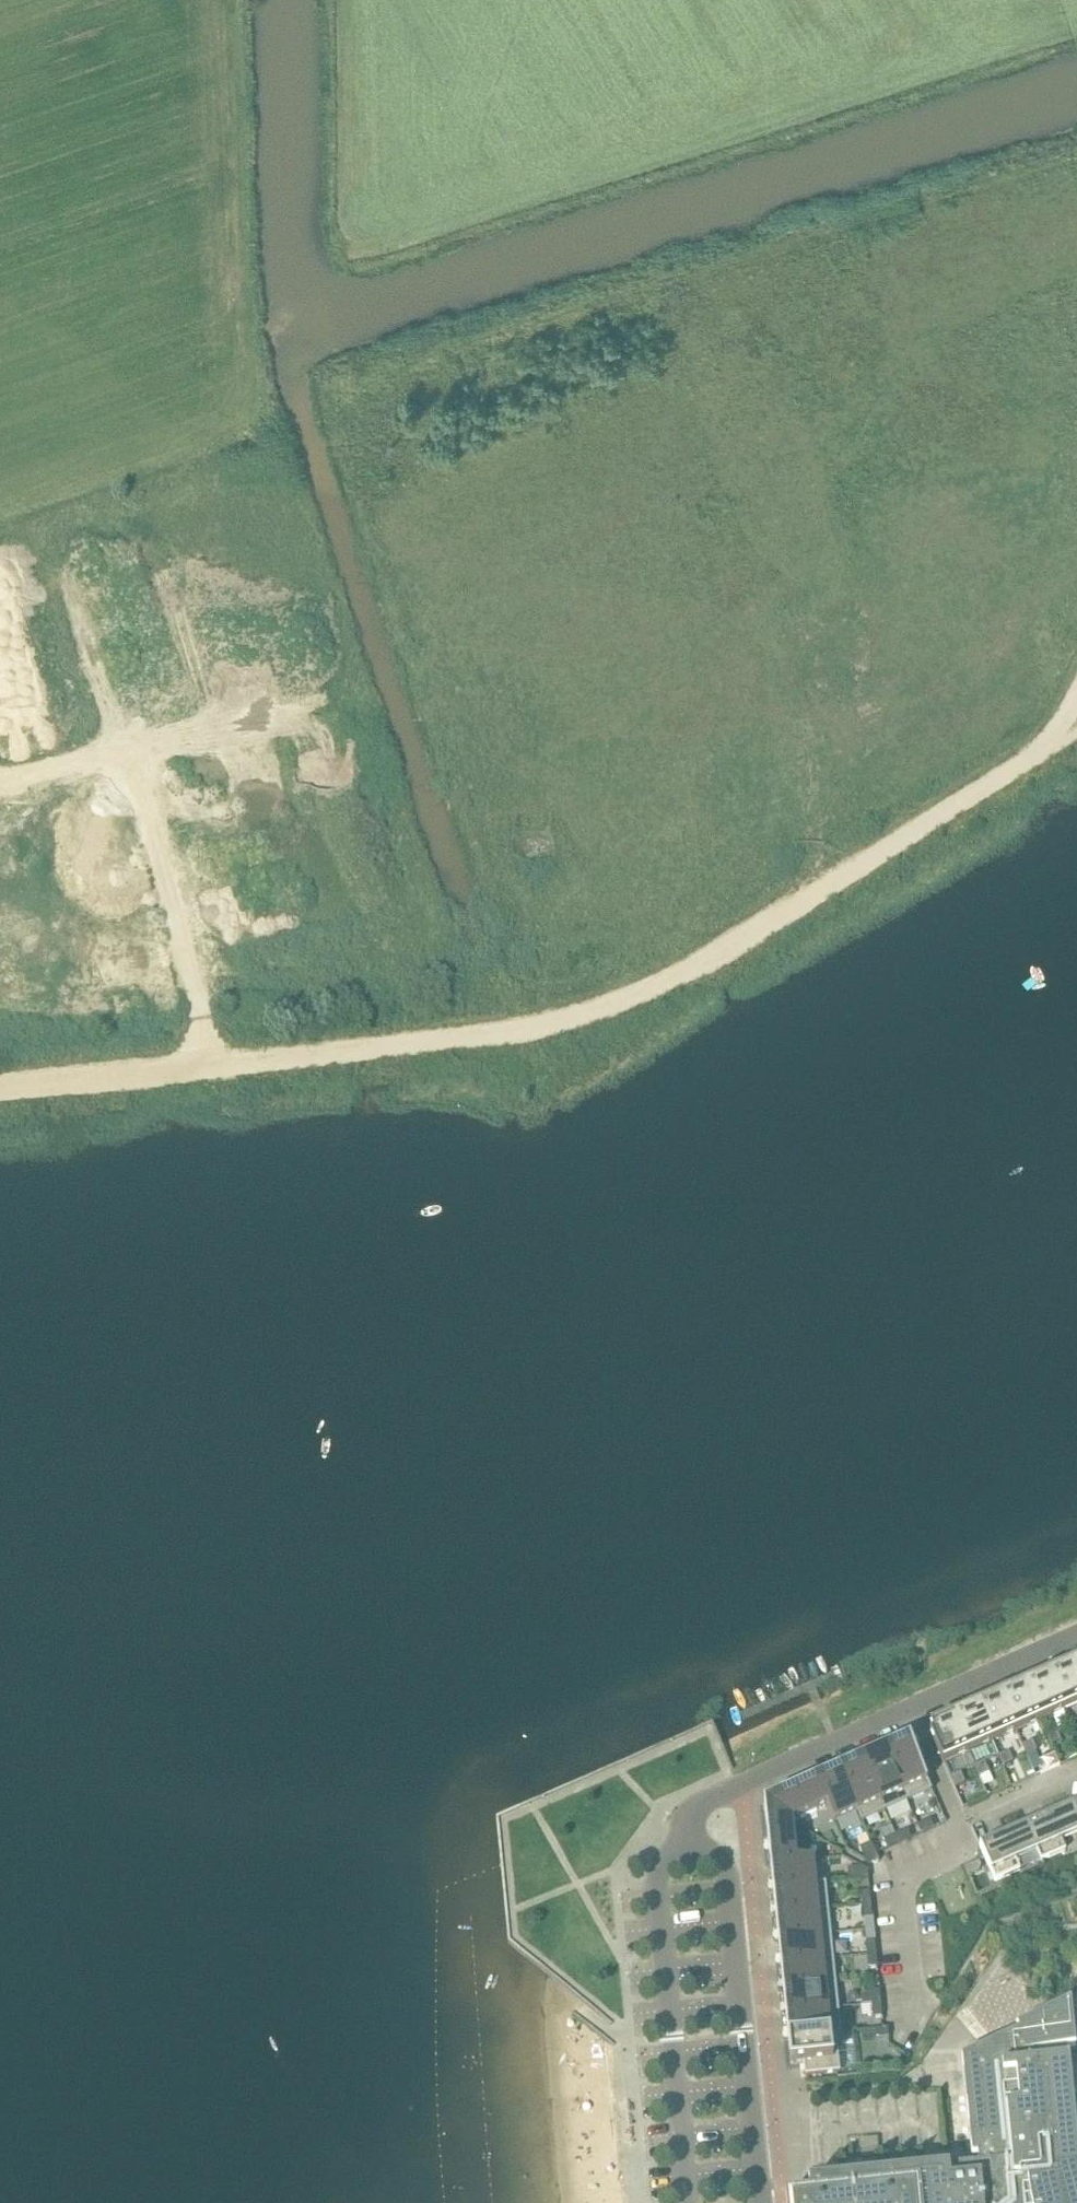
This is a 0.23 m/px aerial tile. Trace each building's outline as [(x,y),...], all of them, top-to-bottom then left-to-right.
[(1065,1710),(1076,1705),(1076,1673),(1075,1669),(1051,1680),(1065,1710)] [(1027,1691),(1041,1721),(1065,1710),(1051,1680),(1027,1691)] [(1003,1701),(1017,1732),(1041,1721),(1027,1691),(1003,1701)] [(979,1712),(993,1742),(1017,1732),(1003,1701),(979,1712)] [(955,1722),(969,1753),(993,1742),(979,1712),(955,1722)] [(955,1722),(953,1724),(930,1733),(944,1764),(969,1753),(955,1722)] [(1047,1735),(1051,1745),(1061,1741),(1057,1731),(1047,1735)] [(1023,1746),(1027,1756),(1037,1751),(1033,1741),(1023,1746)] [(932,1791),(910,1742),(887,1753),(908,1802),(932,1791)] [(999,1756),(1003,1766),(1013,1762),(1009,1752),(999,1756)] [(864,1763),(886,1812),(908,1802),(887,1753),(864,1763)] [(975,1767),(979,1777),(989,1772),(985,1762),(975,1767)] [(864,1763),(841,1773),(858,1812),(857,1813),(862,1822),(886,1812),(864,1763)] [(841,1773),(819,1783),(819,1782),(818,1783),(829,1807),(828,1807),(835,1823),(857,1813),(858,1812),(841,1773)] [(951,1777),(955,1787),(965,1783),(961,1773),(951,1777)] [(818,1783),(764,1806),(792,1823),(828,1807),(829,1807),(818,1783)] [(1027,1825),(1042,1860),(1066,1850),(1062,1840),(1076,1834),(1076,1815),(1072,1805),(1027,1825)] [(796,1861),(792,1823),(764,1806),(770,1865),(796,1862),(796,1861)] [(922,1833),(934,1828),(931,1820),(919,1825),(922,1833)] [(1042,1860),(1027,1825),(980,1846),(996,1881),(1020,1870),(1016,1861),(1037,1851),(1041,1861),(1042,1860)] [(908,1830),(896,1835),(899,1843),(912,1838),(908,1830)] [(884,1840),(887,1849),(899,1843),(896,1835),(884,1840)] [(864,1857),(876,1852),(872,1843),(860,1848),(864,1857)] [(876,1852),(864,1857),(865,1861),(872,1865),(880,1861),(876,1852)] [(771,1866),(773,1889),(826,1884),(826,1883),(816,1884),(813,1859),(796,1861),(796,1862),(770,1865),(770,1866),(771,1866)] [(848,1869),(849,1882),(859,1881),(858,1867),(848,1869)] [(868,1871),(862,1867),(858,1867),(859,1881),(869,1880),(868,1871)] [(829,1909),(826,1884),(773,1889),(776,1914),(829,1909)] [(870,1891),(861,1892),(863,1905),(872,1904),(870,1891)] [(872,1904),(863,1905),(864,1919),(873,1918),(872,1904)] [(776,1914),(778,1939),(831,1934),(829,1909),(776,1914)] [(778,1939),(781,1964),(834,1958),(831,1934),(778,1939)] [(875,1941),(866,1942),(868,1955),(877,1954),(875,1941)] [(878,1967),(877,1954),(868,1955),(869,1968),(878,1967)] [(837,1983),(834,1958),(781,1964),(783,1989),(837,1983)] [(783,1989),(786,2013),(839,2008),(837,1983),(783,1989)] [(873,2005),(882,2004),(880,1991),(871,1991),(873,2005)] [(883,2017),(882,2004),(873,2005),(874,2018),(883,2017)] [(1069,2063),(1068,2063),(1067,2052),(1076,2051),(1071,2005),(1017,2029),(1017,2030),(1018,2030),(1019,2034),(962,2059),(972,2158),(978,2157),(979,2168),(809,2185),(810,2197),(786,2199),(786,2202),(1076,2202),(1076,2137),(1069,2063)] [(842,2033),(839,2008),(786,2013),(788,2038),(842,2033)] [(888,2028),(875,2029),(876,2038),(889,2037),(888,2028)] [(836,2034),(842,2034),(842,2033),(788,2038),(791,2064),(804,2063),(805,2076),(837,2073),(840,2072),(836,2034)] [(896,2052),(892,2060),(900,2064),(904,2056),(896,2052)]
